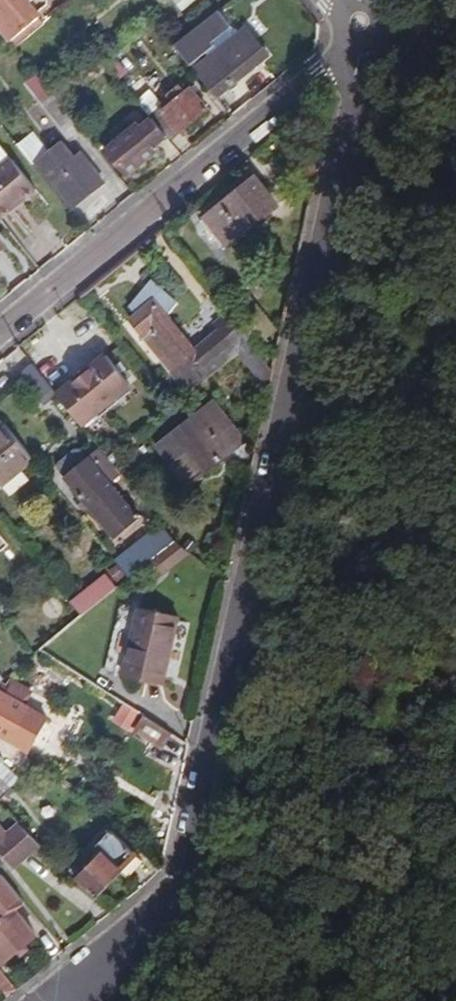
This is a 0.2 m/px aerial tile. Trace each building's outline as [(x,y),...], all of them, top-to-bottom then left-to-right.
[(10,41),(41,16),(38,13),(49,4),(49,0),(0,0),(0,28),(10,41)] [(202,78),(217,97),(270,55),(248,28),(218,52),(209,41),(231,24),(220,10),(175,46),(199,75),(209,68),(201,57),(209,51),(218,64),(202,78)] [(10,41),(15,47),(45,23),(41,16),(10,41)] [(64,85),(53,94),(64,107),(75,97),(64,85)] [(167,136),(171,139),(209,109),(192,88),(187,93),(180,85),(167,96),(172,103),(163,111),(160,108),(149,116),(152,118),(167,136)] [(156,145),(167,136),(152,118),(142,127),(139,123),(123,135),(120,131),(112,138),(115,141),(106,149),(126,175),(159,149),(156,145)] [(16,145),(33,166),(37,161),(74,206),(107,180),(83,153),(76,159),(61,142),(50,151),(33,130),(16,145)] [(1,218),(37,190),(0,145),(0,217),(1,218)] [(280,205),(256,175),(201,221),(225,251),(280,205)] [(193,395),(242,355),(228,339),(203,359),(170,319),(181,310),(161,283),(132,307),(137,315),(132,319),(193,395)] [(228,339),(242,355),(254,345),(242,329),(228,339)] [(242,355),(271,390),(274,371),(254,345),(242,355)] [(86,425),(135,386),(110,354),(94,367),(92,365),(74,379),(76,381),(60,394),(86,425)] [(55,388),(36,363),(23,374),(42,398),(55,388)] [(214,403),(205,410),(237,450),(246,442),(214,403)] [(237,450),(205,410),(158,447),(174,467),(191,453),(208,474),(237,450)] [(35,459),(6,423),(0,427),(0,482),(3,486),(35,459)] [(191,453),(174,467),(191,487),(208,474),(191,453)] [(118,489),(129,480),(129,479),(115,462),(103,471),(95,462),(71,481),(113,532),(130,518),(134,524),(141,518),(118,489)] [(118,538),(134,524),(130,518),(113,532),(118,538)] [(131,579),(178,539),(173,533),(142,558),(130,544),(114,556),(131,579)] [(84,616),(118,588),(108,576),(74,603),(84,616)] [(182,617),(144,609),(129,675),(168,683),(182,617)] [(0,691),(0,733),(30,751),(49,718),(26,704),(34,691),(17,681),(15,679),(11,686),(7,692),(1,689),(0,691)] [(7,692),(11,686),(5,682),(1,689),(7,692)] [(124,705),(113,722),(131,734),(140,717),(124,705)] [(166,747),(174,733),(145,715),(137,728),(166,747)] [(0,770),(15,783),(23,774),(8,761),(0,770)] [(15,869),(43,847),(19,825),(9,834),(0,824),(0,850),(15,869)] [(78,880),(96,897),(137,852),(111,829),(93,849),(100,856),(78,880)] [(0,924),(0,957),(5,963),(38,936),(16,910),(26,902),(4,875),(0,878),(0,906),(1,906),(0,910),(0,916),(4,921),(0,924)] [(8,997),(16,991),(1,973),(0,974),(0,987),(8,997)]
